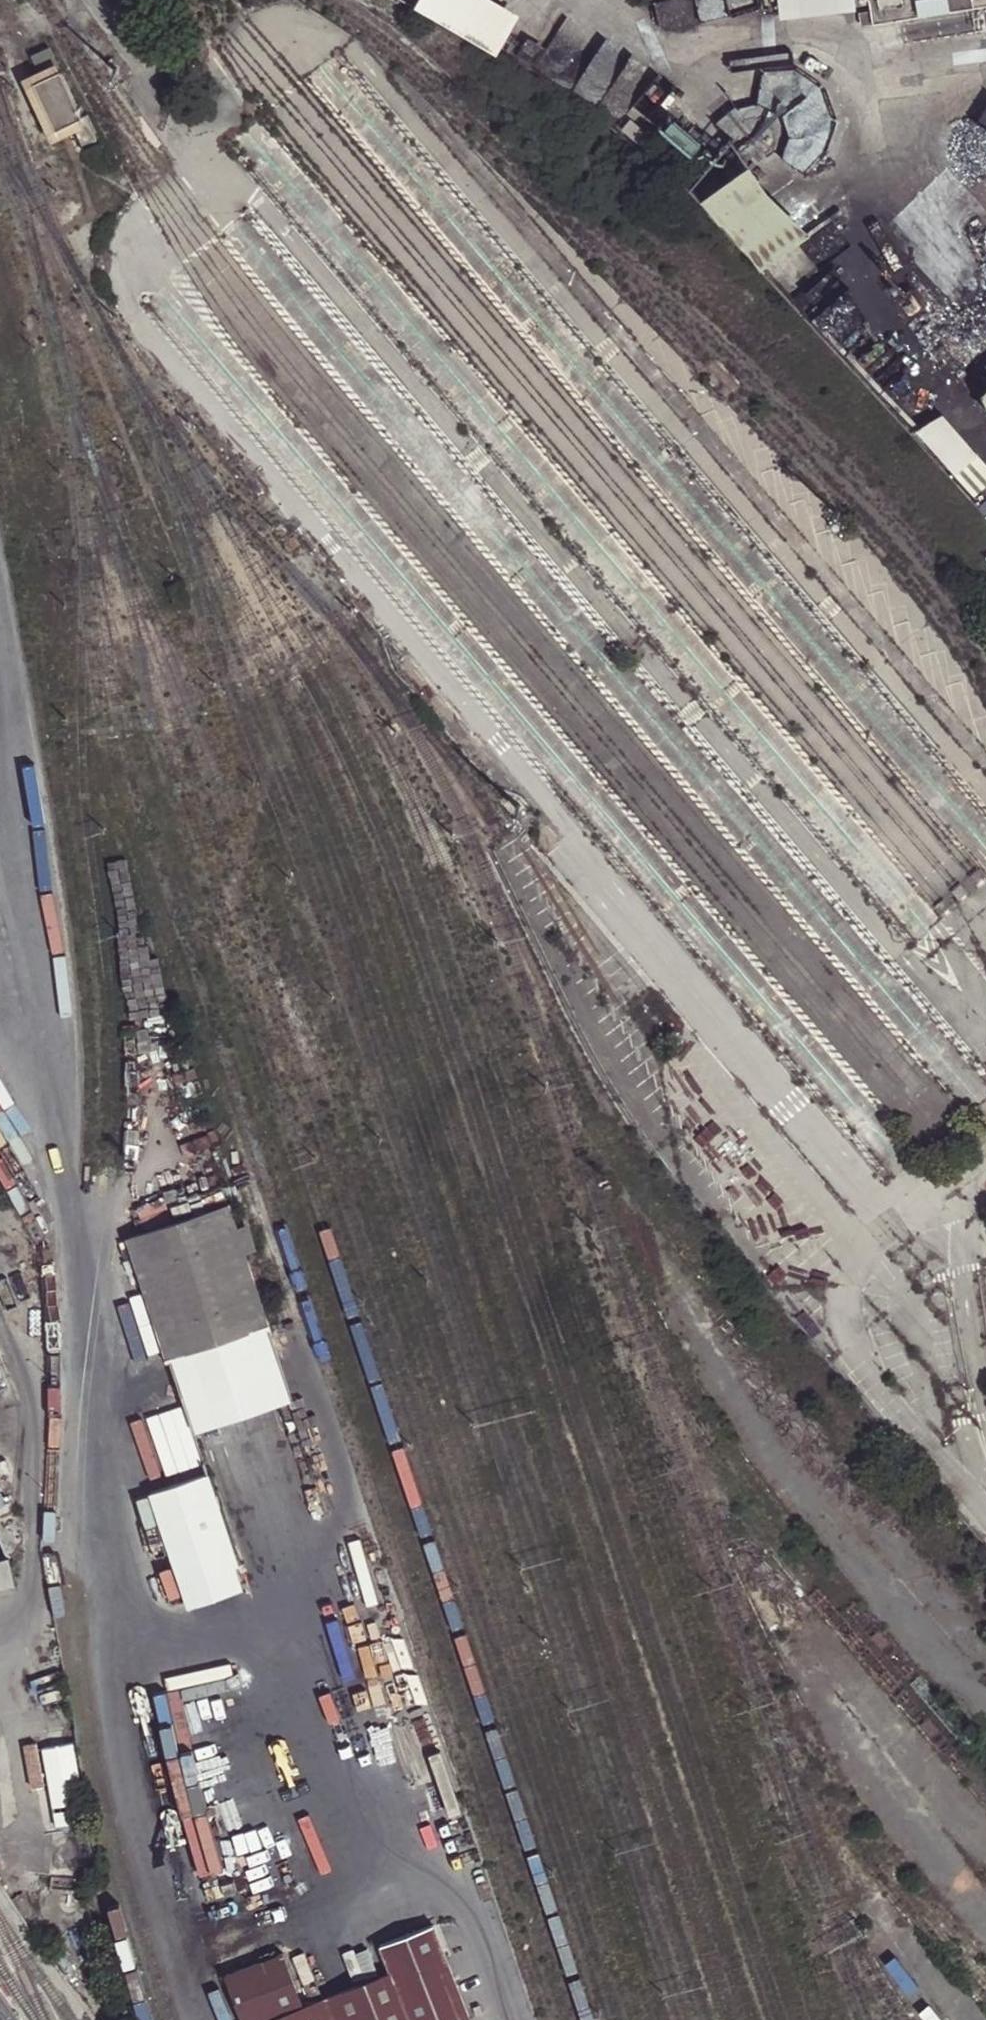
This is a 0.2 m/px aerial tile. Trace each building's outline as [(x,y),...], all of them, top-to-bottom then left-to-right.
[(494,0),(414,0),(411,4),(494,52),(517,14),(494,0)] [(663,28),(758,9),(756,0),(657,0),(663,28)] [(780,16),(856,10),(855,0),(778,0),(780,16)] [(869,8),(856,10),(859,22),(971,7),(970,0),(868,0),(869,8)] [(45,41),(26,49),(37,73),(27,77),(49,124),(65,116),(76,140),(88,134),(45,41)] [(746,164),(695,199),(758,268),(806,233),(764,191),(746,164)] [(985,480),(985,463),(940,408),(917,427),(972,492),(985,480)] [(128,1236),(167,1359),(173,1358),(269,1327),(231,1203),(128,1236)] [(295,1400),(269,1327),(173,1358),(199,1433),(295,1400)] [(249,1591),(211,1477),(147,1496),(187,1610),(249,1591)] [(13,1585),(5,1557),(0,1558),(0,1589),(13,1585)] [(66,1742),(39,1748),(54,1824),(81,1818),(66,1742)] [(431,1930),(377,1950),(387,1977),(302,2011),(278,1955),(222,1979),(239,2019),(467,2019),(431,1930)]
